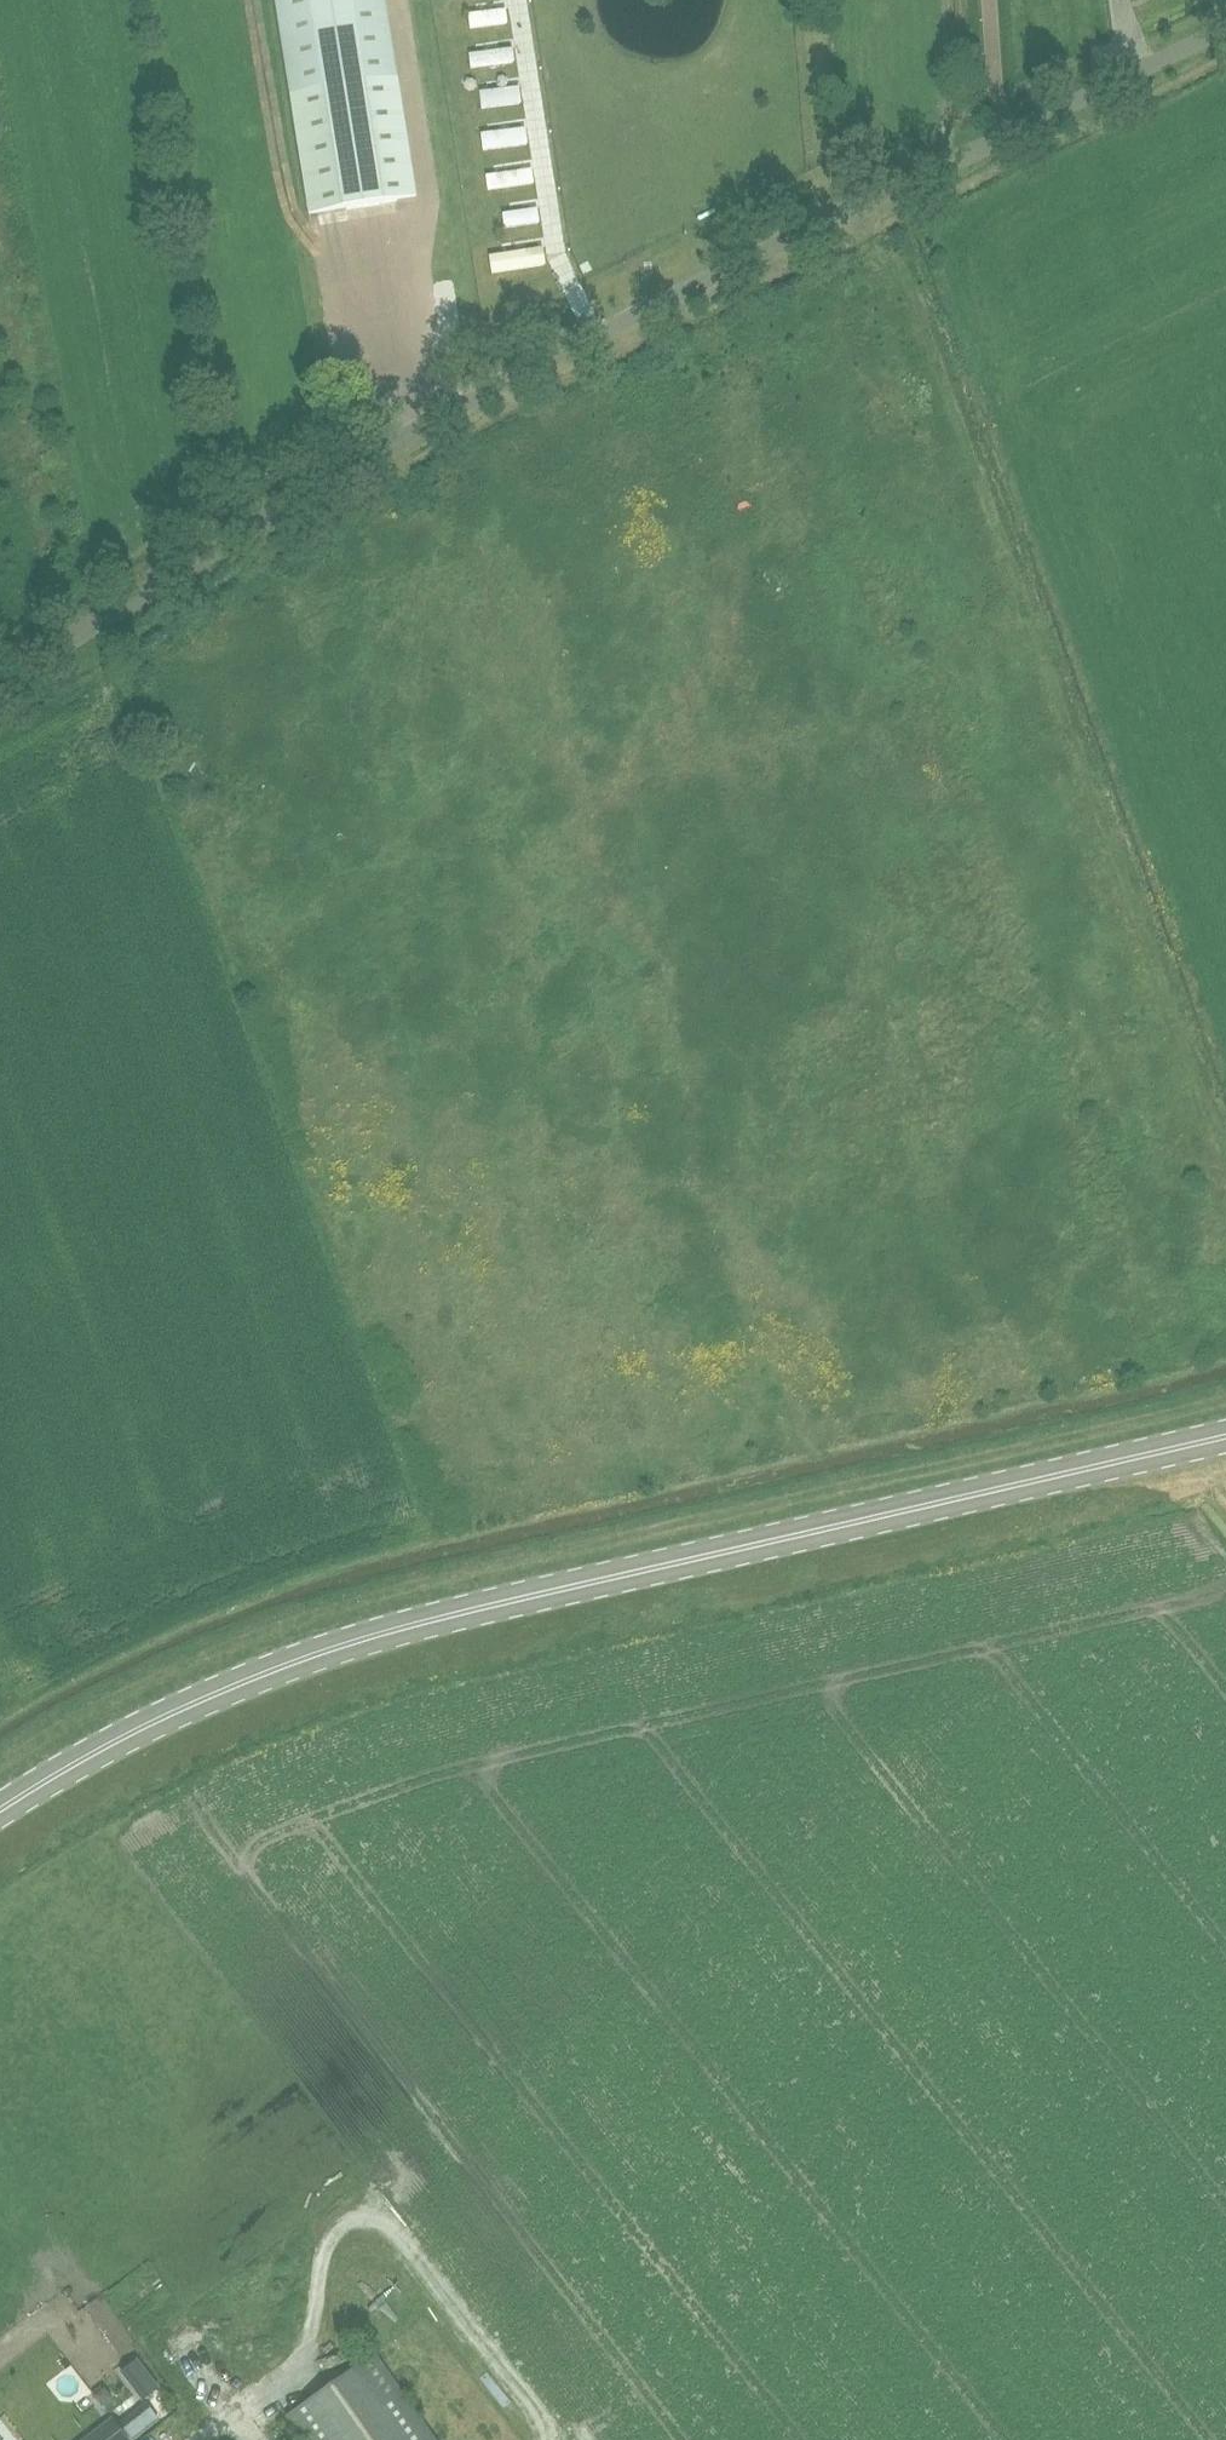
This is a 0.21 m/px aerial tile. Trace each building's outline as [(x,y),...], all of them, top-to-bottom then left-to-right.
[(289,95),(289,96),(397,79),(385,0),(274,0),(289,95)] [(417,199),(397,79),(289,96),(308,216),(417,199)] [(371,2357),(290,2415),(308,2439),(429,2439),(371,2357)] [(157,2387),(137,2361),(122,2372),(143,2398),(157,2387)] [(128,2438),(112,2418),(84,2439),(129,2439),(128,2438)]
